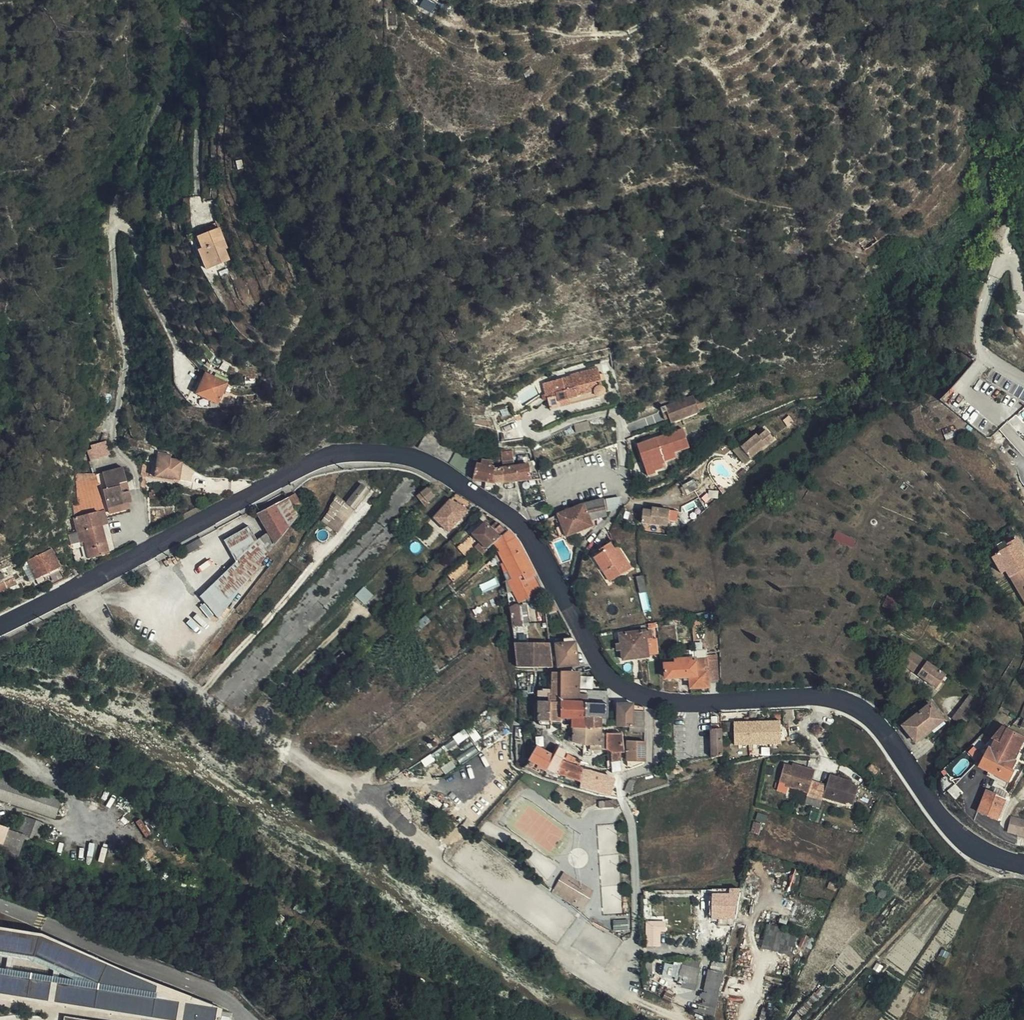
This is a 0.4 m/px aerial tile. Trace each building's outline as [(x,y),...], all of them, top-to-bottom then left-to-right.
[(231,229),(217,234),(223,255),(227,266),(238,263),(235,251),(238,250),(231,229)] [(223,255),(217,234),(209,236),(213,249),(214,248),(220,268),(227,266),(223,255)] [(859,250),(865,257),(877,247),(870,239),(859,250)] [(214,248),(213,249),(209,250),(214,270),(220,268),(214,248)] [(593,397),(594,398),(597,398),(600,398),(601,397),(603,396),(604,395),(604,394),(604,391),(604,390),(603,388),(602,387),(601,387),(599,386),(597,380),(600,379),(597,367),(568,373),(568,375),(540,381),(543,394),(544,394),(548,408),(560,406),(559,401),(576,397),(575,394),(591,391),(592,394),(593,396),(593,397)] [(215,402),(225,386),(226,384),(207,372),(203,378),(200,384),(196,382),(194,385),(198,387),(196,391),(215,402)] [(560,406),(594,398),(593,397),(593,396),(592,394),(591,391),(575,394),(576,397),(559,401),(560,406)] [(693,421),(698,419),(697,417),(705,414),(702,406),(694,408),(692,403),(664,413),(670,430),(673,429),(693,421)] [(944,436),(947,442),(955,438),(957,440),(961,439),(954,430),(944,436)] [(96,444),(97,441),(93,435),(89,441),(86,446),(84,449),(80,457),(95,456),(95,450),(95,446),(96,444)] [(433,455),(440,443),(425,436),(418,446),(433,455)] [(650,446),(639,449),(640,451),(635,451),(643,476),(652,473),(653,477),(664,473),(662,467),(660,462),(672,458),(688,453),(681,436),(657,444),(650,446)] [(774,446),(766,438),(762,441),(759,444),(756,441),(741,453),(750,464),(774,446)] [(433,455),(449,463),(455,452),(440,443),(433,455)] [(513,449),(502,450),(503,465),(515,463),(513,449)] [(466,477),(470,480),(472,481),(473,482),(475,466),(476,461),(455,452),(449,463),(448,466),(453,469),(466,477)] [(148,476),(170,479),(173,479),(174,478),(179,479),(180,467),(173,459),(169,458),(169,454),(157,453),(156,459),(146,457),(146,461),(145,463),(149,463),(148,476)] [(104,511),(95,474),(95,462),(95,456),(80,457),(81,477),(73,506),(68,506),(71,519),(99,512),(104,511)] [(660,462),(662,467),(674,463),(672,458),(660,462)] [(143,461),(141,475),(148,476),(149,463),(145,463),(146,461),(143,461)] [(473,482),(495,484),(493,469),(493,467),(488,466),(488,462),(479,462),(479,466),(475,466),(473,482)] [(539,481),(538,474),(534,463),(531,464),(532,468),(535,482),(539,481)] [(123,468),(102,472),(105,485),(113,516),(130,512),(128,503),(131,502),(123,468)] [(501,469),(502,484),(515,484),(513,468),(507,468),(501,469)] [(513,468),(515,484),(529,483),(530,483),(535,482),(532,468),(513,468)] [(495,484),(498,484),(502,484),(501,469),(493,469),(495,484)] [(105,485),(102,472),(95,474),(104,511),(106,517),(113,516),(105,485)] [(652,473),(643,476),(645,482),(654,479),(653,477),(652,473)] [(695,495),(691,485),(679,490),(683,500),(695,495)] [(359,487),(344,506),(345,507),(353,513),(368,494),(359,487)] [(420,498),(428,506),(439,496),(430,488),(422,494),(424,495),(420,498)] [(297,490),(291,494),(301,504),(306,500),(297,490)] [(301,504),(291,494),(283,499),(263,513),(283,540),(307,511),(301,504)] [(328,529),(345,507),(344,506),(335,499),(330,513),(327,519),(324,525),(323,526),(328,529)] [(471,514),(452,502),(435,519),(450,533),(471,514)] [(612,513),(618,502),(608,502),(603,503),(605,514),(612,513)] [(605,514),(603,503),(595,505),(587,506),(572,511),(556,517),(557,520),(554,521),(556,526),(557,525),(558,529),(560,528),(561,529),(564,537),(590,527),(588,521),(602,516),(601,514),(605,514)] [(345,507),(328,529),(337,536),(353,513),(345,507)] [(106,517),(104,511),(99,512),(102,525),(108,524),(106,517)] [(102,525),(99,512),(71,519),(74,532),(102,525)] [(664,532),(665,525),(666,516),(648,513),(648,516),(639,515),(637,528),(664,532)] [(666,516),(665,525),(672,526),(674,517),(666,516)] [(108,553),(102,525),(74,532),(70,533),(72,544),(80,542),(84,559),(108,553)] [(215,613),(238,596),(243,590),(267,560),(276,549),(266,540),(257,526),(222,551),(236,571),(202,595),(215,613)] [(481,554),(484,557),(489,553),(489,552),(495,547),(509,534),(503,527),(494,534),(487,526),(474,537),(480,544),(479,546),(480,548),(482,546),(486,549),(481,554)] [(558,539),(564,537),(561,529),(555,532),(558,539)] [(526,559),(511,532),(509,534),(495,547),(495,548),(498,554),(503,563),(503,565),(504,564),(509,575),(504,577),(505,585),(512,584),(517,600),(521,602),(534,596),(526,581),(535,577),(526,559)] [(630,573),(620,555),(615,558),(612,552),(609,545),(599,551),(601,555),(593,559),(602,575),(605,574),(610,584),(630,573)] [(54,575),(62,573),(50,547),(25,558),(33,577),(42,573),(48,570),(51,577),(54,575)] [(1021,565),(1018,559),(1022,558),(1015,547),(1007,552),(1008,554),(995,561),(996,562),(1005,579),(1023,612),(1023,569),(1021,565)] [(1005,579),(996,562),(991,565),(1000,581),(1005,579)] [(8,573),(8,571),(14,568),(13,563),(1,566),(2,569),(0,570),(0,576),(8,573)] [(42,573),(33,577),(36,583),(45,579),(43,576),(42,573)] [(64,576),(62,573),(54,575),(51,577),(53,581),(64,576)] [(607,585),(610,584),(605,574),(602,575),(607,585)] [(12,575),(0,580),(0,589),(15,582),(12,575)] [(526,581),(534,596),(544,592),(535,577),(526,581)] [(438,589),(442,593),(448,588),(444,584),(438,589)] [(505,585),(509,607),(515,605),(521,602),(517,600),(512,584),(505,585)] [(509,607),(511,620),(521,619),(521,618),(526,618),(526,611),(520,611),(520,605),(515,605),(509,607)] [(619,661),(644,658),(642,644),(642,639),(647,638),(647,633),(616,636),(619,661)] [(655,657),(654,637),(647,638),(642,639),(642,644),(644,658),(655,657)] [(515,643),(518,667),(535,667),(544,667),(553,667),(550,642),(515,643)] [(558,654),(559,667),(573,665),(578,664),(575,643),(568,644),(567,642),(557,643),(557,652),(555,652),(555,655),(558,654)] [(899,666),(903,669),(933,691),(942,679),(910,656),(908,655),(899,666)] [(714,681),(714,656),(703,657),(703,660),(703,666),(704,682),(714,681)] [(662,679),(686,678),(685,673),(693,672),(692,667),(692,660),(690,660),(672,661),(672,665),(662,666),(662,679)] [(686,690),(704,689),(704,682),(703,666),(692,667),(693,672),(685,673),(686,678),(686,690)] [(548,701),(548,709),(561,709),(560,673),(551,673),(551,690),(545,690),(539,693),(538,693),(538,696),(548,696),(548,701)] [(562,723),(562,728),(568,728),(568,725),(575,725),(575,728),(583,728),(583,719),(583,705),(608,706),(608,697),(591,696),(578,696),(579,674),(560,673),(561,709),(562,723)] [(538,701),(539,720),(554,720),(554,724),(555,724),(558,722),(562,723),(561,709),(548,709),(548,701),(538,701)] [(951,722),(957,725),(959,727),(960,725),(961,726),(975,706),(971,703),(968,701),(967,703),(965,702),(951,722)] [(583,705),(583,719),(608,720),(608,706),(583,705)] [(646,728),(645,708),(630,705),(617,705),(617,727),(622,727),(629,727),(646,728)] [(940,722),(927,707),(900,729),(913,745),(940,722)] [(583,719),(583,728),(607,729),(608,720),(583,719)] [(781,721),(734,721),(734,744),(781,744),(781,721)] [(583,728),(575,728),(575,730),(571,730),(570,742),(578,743),(578,747),(580,747),(583,750),(585,751),(584,755),(592,756),(594,749),(596,749),(597,745),(601,745),(602,733),(602,730),(607,730),(607,729),(583,728)] [(986,741),(990,744),(991,742),(998,746),(1004,733),(996,728),(986,741)] [(710,758),(721,757),(719,731),(709,731),(710,758)] [(990,744),(987,750),(1011,764),(1023,742),(1004,733),(998,746),(991,742),(990,744)] [(612,774),(621,774),(620,754),(624,753),(622,734),(619,734),(613,734),(613,753),(611,753),(611,754),(611,760),(608,760),(608,770),(612,770),(612,774)] [(645,760),(646,741),(628,741),(628,743),(625,743),(627,749),(628,760),(628,763),(628,766),(630,766),(631,767),(633,767),(634,768),(643,764),(645,760)] [(538,749),(527,767),(534,773),(539,776),(543,768),(547,770),(555,758),(552,756),(538,749)] [(555,758),(547,770),(554,774),(556,774),(565,753),(559,750),(555,758)] [(987,750),(979,763),(976,769),(994,780),(996,778),(1000,769),(1010,775),(1014,766),(1011,764),(987,750)] [(556,774),(580,782),(584,768),(574,765),(575,758),(565,753),(556,774)] [(815,801),(820,784),(813,782),(816,772),(794,765),(793,768),(792,771),(788,770),(789,767),(786,766),(780,783),(787,785),(787,788),(809,795),(808,798),(815,801)] [(588,784),(591,773),(591,771),(587,770),(584,768),(580,782),(581,783),(582,783),(583,782),(588,784)] [(1000,769),(996,778),(1007,784),(1011,776),(1010,775),(1000,769)] [(851,789),(852,786),(853,783),(831,777),(828,787),(820,784),(815,801),(823,803),(824,799),(846,806),(847,803),(855,806),(860,789),(857,788),(855,791),(851,789)] [(636,782),(628,782),(624,790),(630,794),(636,782)] [(954,785),(945,791),(954,802),(962,795),(954,785)] [(49,793),(42,812),(51,815),(57,796),(49,793)] [(984,793),(974,815),(993,823),(1002,803),(995,800),(996,798),(990,796),(984,793)] [(25,862),(39,821),(24,816),(18,833),(0,826),(0,854),(25,862)] [(1003,836),(1023,841),(1023,826),(1006,821),(1003,836)] [(573,903),(583,910),(588,902),(589,899),(590,898),(593,889),(564,873),(559,881),(579,892),(573,903)] [(559,881),(553,892),(573,903),(579,892),(559,881)] [(740,890),(712,890),(712,919),(734,919),(735,916),(737,904),(740,890)] [(179,1019),(221,1019),(224,1003),(44,927),(0,920),(0,992),(179,1019)] [(767,925),(762,946),(793,954),(799,932),(767,925)] [(200,940),(202,928),(191,926),(190,937),(200,940)] [(659,929),(646,929),(647,944),(659,944),(659,929)] [(711,972),(724,974),(726,964),(714,962),(712,964),(711,972)] [(667,964),(665,968),(680,978),(683,967),(667,964)] [(646,965),(645,979),(653,979),(653,969),(646,965)] [(683,980),(695,988),(699,971),(683,967),(680,978),(683,980)] [(665,968),(664,974),(679,981),(680,978),(665,968)] [(710,999),(718,1004),(724,974),(711,972),(710,971),(705,995),(710,999)] [(679,981),(679,983),(695,989),(695,988),(683,980),(680,978),(679,981)] [(705,1017),(715,1019),(718,1004),(710,999),(705,995),(695,1011),(698,1013),(702,1015),(705,1017)]
